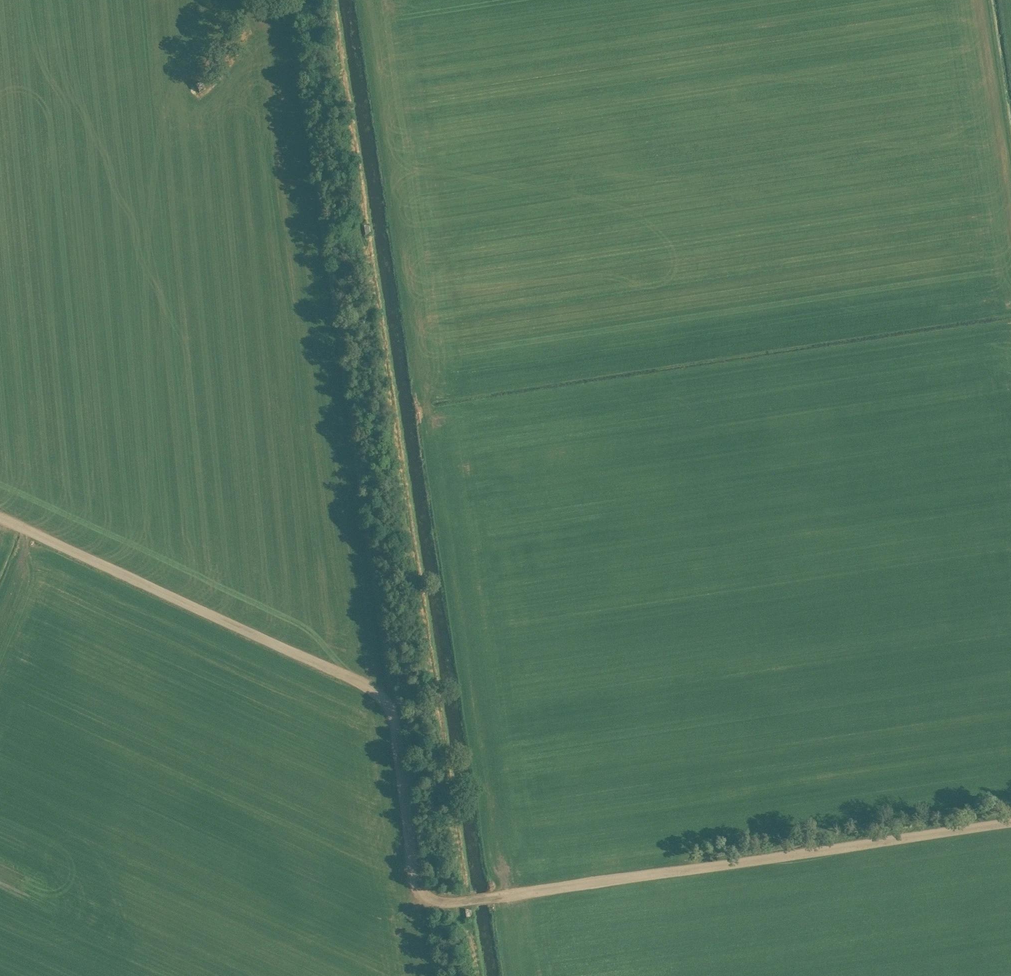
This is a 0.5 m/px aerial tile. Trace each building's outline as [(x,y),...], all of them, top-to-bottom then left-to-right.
[(205,89),(200,82),(196,85),(200,92),(205,89)]
